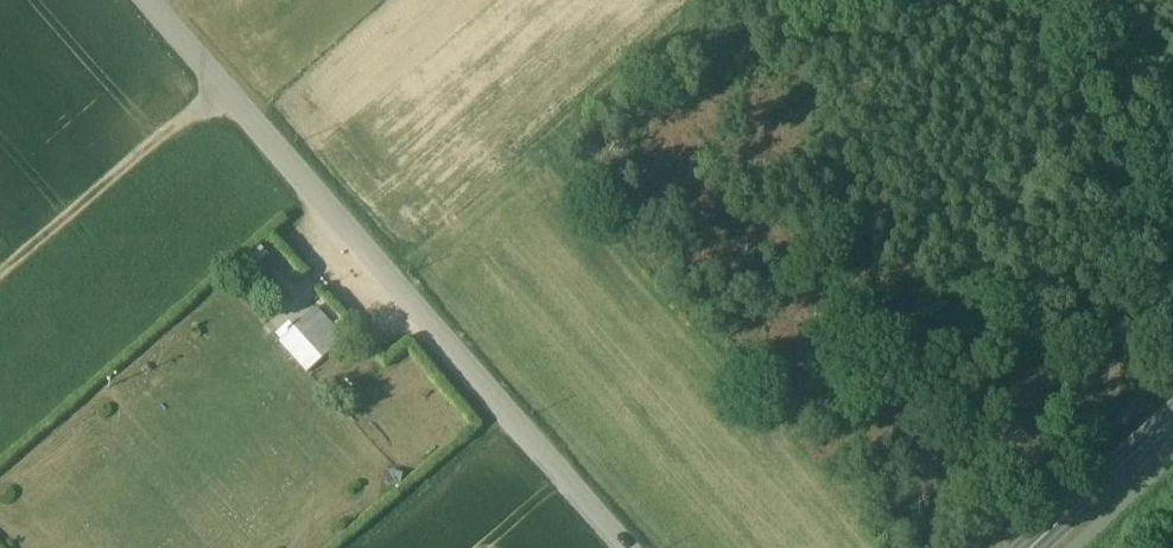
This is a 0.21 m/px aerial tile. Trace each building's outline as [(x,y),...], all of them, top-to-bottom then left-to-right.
[(262,251),(242,269),(250,279),(263,267),(281,288),(288,281),(262,251)] [(281,341),(307,369),(341,338),(316,310),(281,341)]
